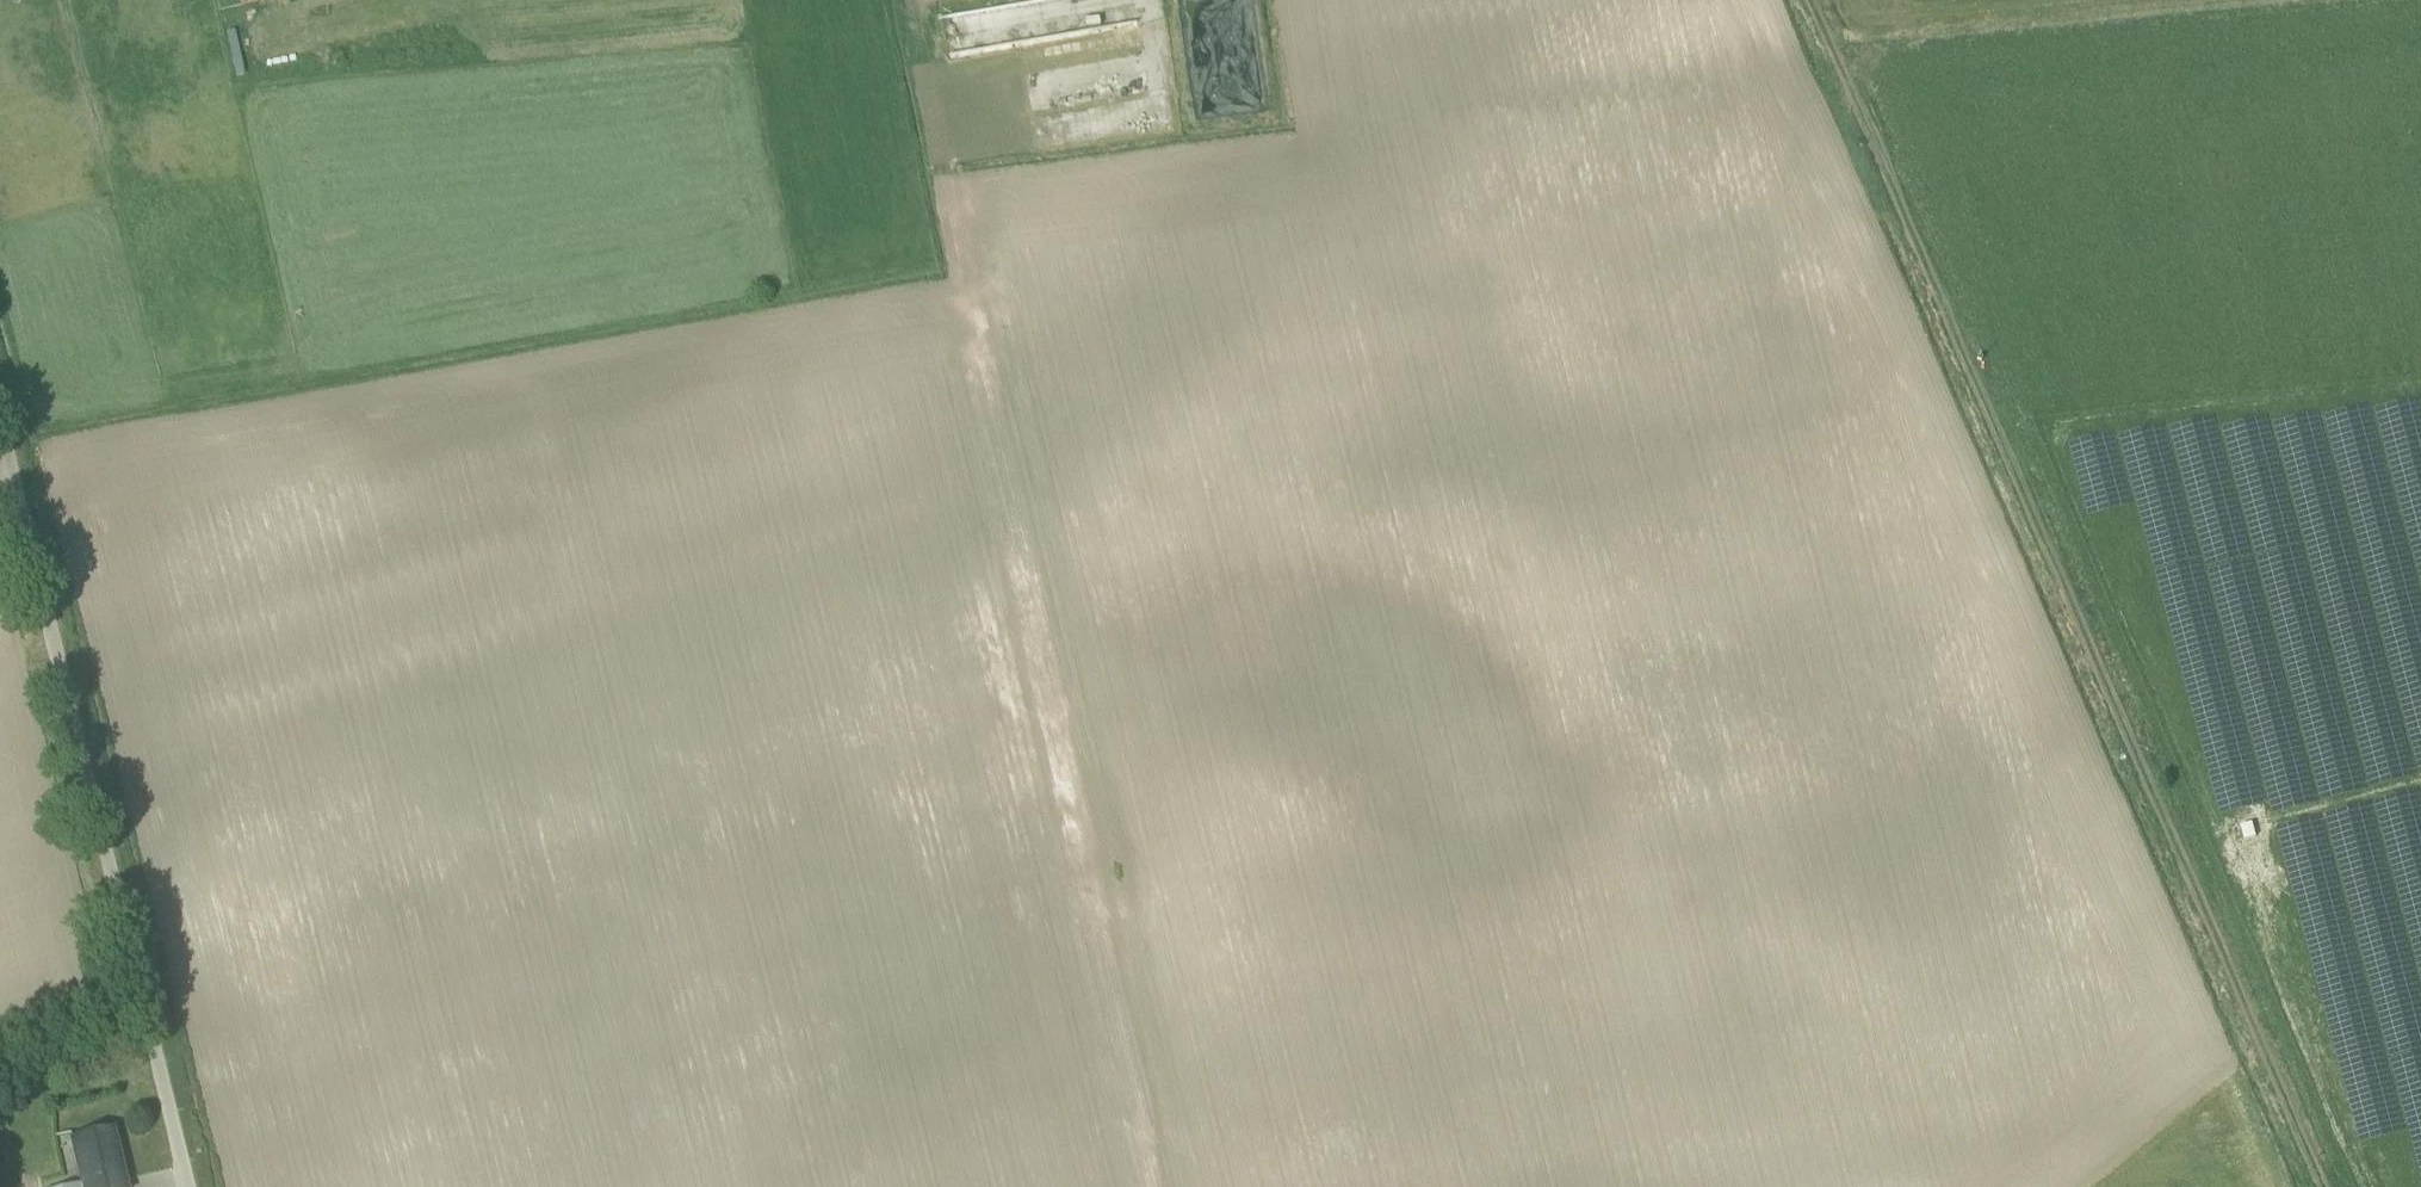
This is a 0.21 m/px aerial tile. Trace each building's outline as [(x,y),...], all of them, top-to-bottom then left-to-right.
[(941,20),(947,55),(1131,25),(1127,0),(1066,0),(941,20)] [(1140,52),(1015,71),(1021,113),(1065,107),(1067,119),(1047,122),(1049,134),(1034,136),(1037,153),(1158,135),(1154,108),(1122,113),(1119,95),(1146,91),(1140,52)] [(113,1129),(69,1140),(80,1186),(76,1186),(127,1186),(113,1129)]
